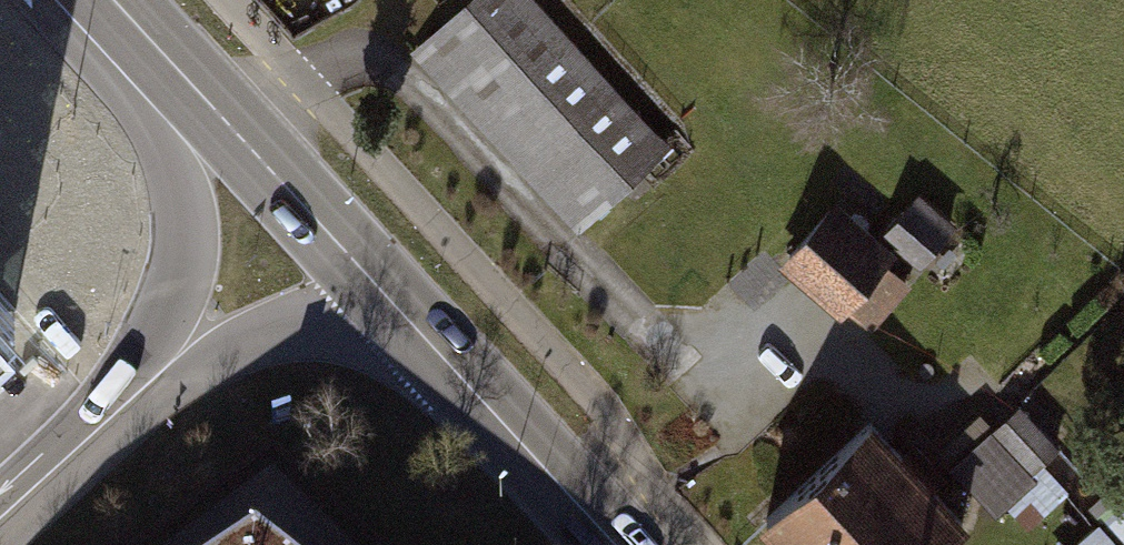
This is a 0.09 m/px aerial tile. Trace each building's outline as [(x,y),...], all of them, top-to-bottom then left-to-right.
[(416,49),(573,224),(660,146),(529,0),(472,0),(416,49)] [(917,190),(879,236),(897,250),(919,269),(957,222),(917,190)] [(834,197),(778,260),(840,314),(848,305),(889,261),(897,250),(879,236),(834,197)] [(27,277),(0,247),(0,301),(27,277)] [(889,261),(848,305),(871,325),(911,281),(889,261)] [(931,449),(993,517),(1009,502),(1030,526),(1070,490),(1042,459),(1056,446),(1018,404),(994,426),(977,408),(931,449)] [(762,519),(786,544),(937,544),(962,522),(869,421),(762,519)] [(1065,544),(1119,544),(1098,519),(1065,544)]
